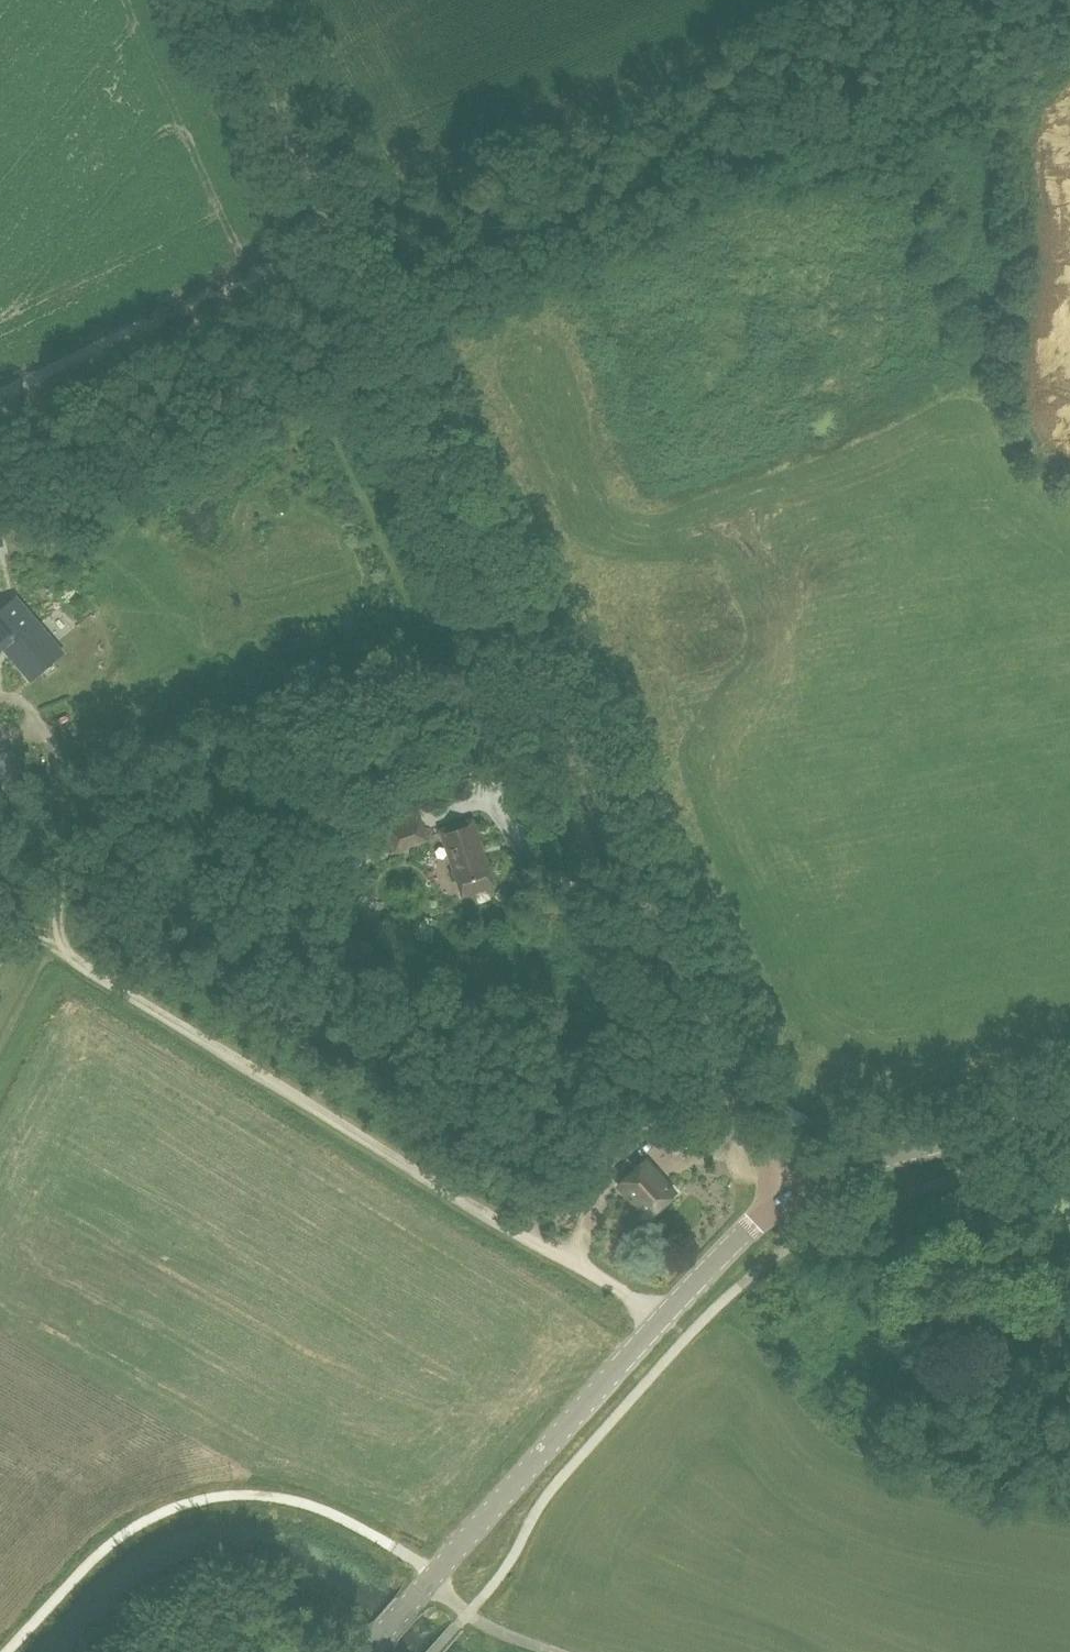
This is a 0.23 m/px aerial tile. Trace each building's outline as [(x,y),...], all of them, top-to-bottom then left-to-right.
[(25,618),(0,590),(0,639),(25,618)] [(430,841),(423,813),(386,825),(394,853),(430,841)] [(475,820),(442,831),(441,831),(462,897),(496,886),(490,868),(488,869),(481,846),(483,846),(475,820)] [(437,842),(406,853),(413,873),(445,861),(437,842)] [(813,1118),(786,1105),(776,1124),(802,1138),(813,1118)] [(674,1139),(682,1148),(690,1141),(682,1132),(674,1139)] [(603,1158),(614,1175),(642,1158),(631,1141),(603,1158)] [(648,1218),(676,1193),(647,1160),(619,1185),(648,1218)]
